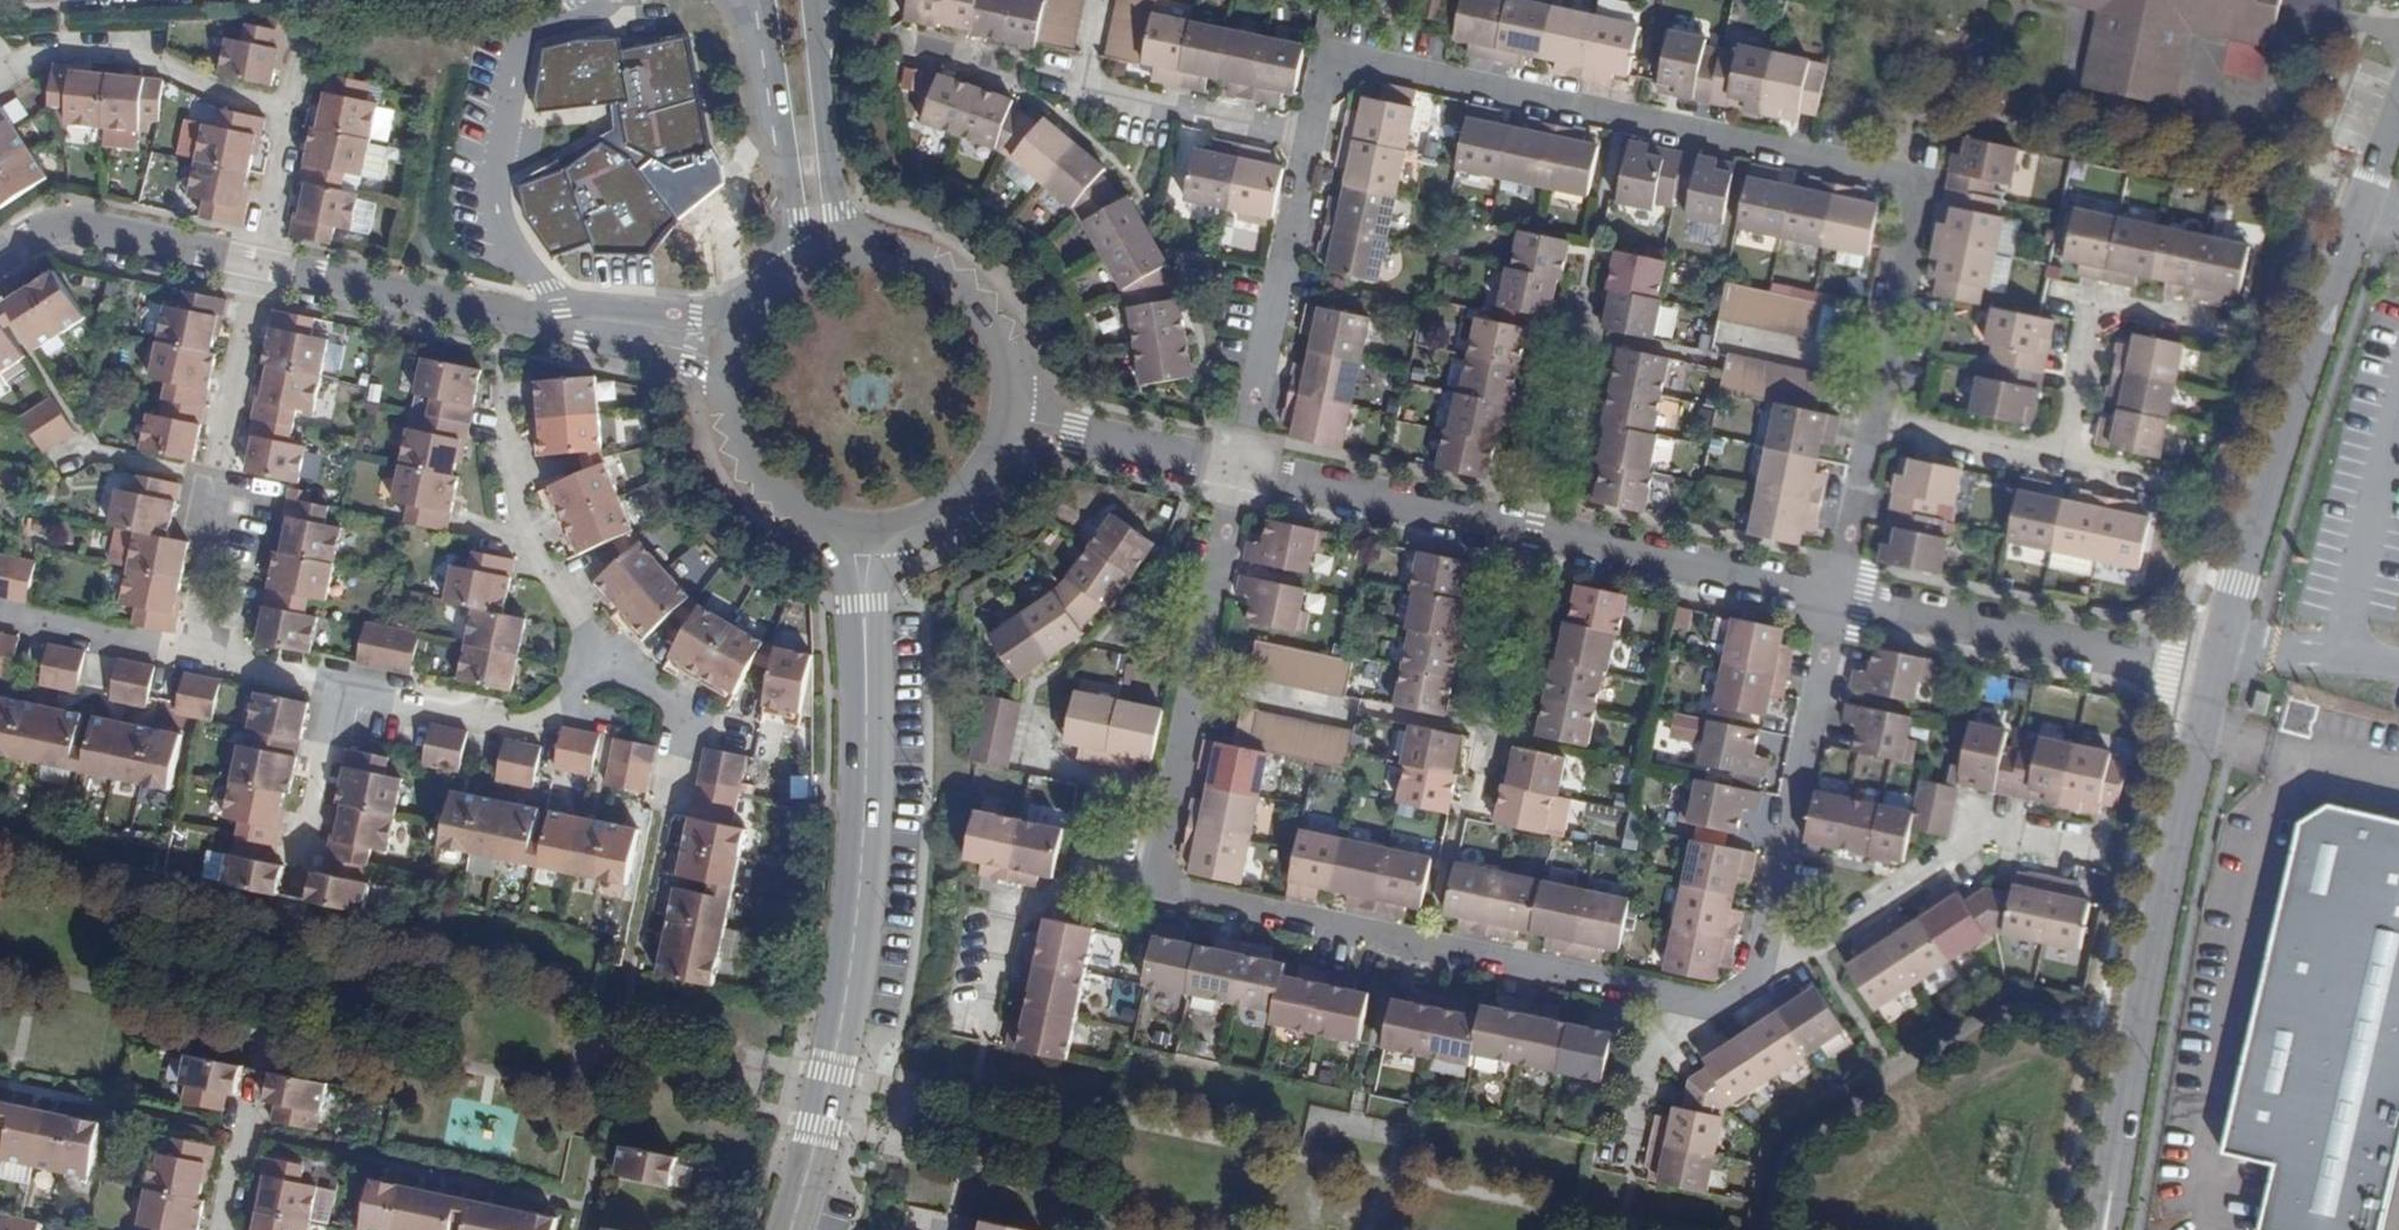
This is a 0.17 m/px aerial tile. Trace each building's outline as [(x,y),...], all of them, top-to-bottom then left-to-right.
[(946,21),(946,18),(950,0),(915,0),(913,14),(946,21)] [(946,18),(979,25),(984,0),(950,0),(946,18)] [(978,29),(1011,36),(1019,0),(984,0),(979,25),(978,29)] [(1011,36),(1043,42),(1044,39),(1047,22),(1051,6),(1052,0),(1019,0),(1011,36)] [(1051,6),(1089,14),(1092,0),(1052,0),(1051,6)] [(1125,5),(1162,14),(1166,0),(1126,0),(1125,5)] [(1427,13),(1447,18),(1450,0),(1429,0),(1427,13)] [(1516,0),(1471,0),(1464,31),(1462,39),(1481,43),(1480,47),(1491,50),(1489,56),(1503,59),(1516,0)] [(1560,8),(1524,0),(1516,0),(1503,59),(1518,62),(1520,56),(1531,59),(1532,54),(1549,58),(1560,8)] [(2106,10),(2090,89),(2179,108),(2196,28),(2277,45),(2287,0),(2058,0),(2106,10)] [(1162,14),(1125,5),(1121,21),(1159,29),(1162,14)] [(1089,14),(1051,6),(1047,22),(1085,30),(1089,14)] [(1590,77),(1603,17),(1560,8),(1549,58),(1568,61),(1567,66),(1578,69),(1577,75),(1590,77)] [(1187,82),(1200,22),(1162,14),(1159,29),(1155,46),(1152,60),(1161,62),(1159,76),(1187,82)] [(1647,26),(1603,17),(1590,77),(1607,81),(1608,75),(1619,77),(1620,73),(1637,76),(1647,26)] [(1159,29),(1121,21),(1118,38),(1155,46),(1159,29)] [(1047,22),(1044,39),(1081,47),(1085,30),(1047,22)] [(1236,29),(1200,22),(1187,82),(1213,88),(1215,75),(1226,77),(1236,29)] [(226,41),(219,78),(269,89),(277,53),(282,53),(286,35),(267,32),(244,27),(241,44),(226,41)] [(1274,37),(1236,29),(1226,77),(1236,79),(1234,92),(1260,98),(1274,37)] [(687,35),(622,49),(619,36),(580,37),(546,46),(534,97),(538,112),(620,102),(626,126),(607,142),(602,140),(565,166),(519,183),(525,213),(553,255),(592,241),(596,251),(653,252),(678,215),(646,175),(657,158),(710,147),(687,35)] [(1719,95),(1726,60),(1709,57),(1712,41),(1683,35),(1672,86),(1689,89),(1687,101),(1716,107),(1719,95)] [(1313,45),(1274,37),(1260,98),(1288,104),(1291,91),(1303,93),(1313,45)] [(1155,46),(1118,38),(1114,54),(1152,62),(1152,60),(1155,46)] [(1479,54),(1489,56),(1491,50),(1480,47),(1479,54)] [(1770,118),(1783,56),(1747,48),(1745,56),(1728,52),(1726,60),(1719,95),(1751,102),(1748,113),(1770,118)] [(1530,65),(1531,59),(1520,56),(1518,62),(1530,65)] [(1825,107),(1834,67),(1783,56),(1770,118),(1787,122),(1790,110),(1806,114),(1823,118),(1825,107)] [(1566,72),(1577,75),(1578,69),(1567,66),(1566,72)] [(64,125),(101,128),(106,78),(72,75),(72,69),(51,67),(47,108),(64,110),(64,125)] [(899,90),(918,94),(923,71),(903,67),(899,90)] [(965,135),(982,85),(945,71),(928,120),(965,135)] [(156,122),(160,83),(143,82),(106,78),(101,128),(139,132),(140,122),(156,122)] [(365,105),(368,86),(326,78),(315,131),(369,143),(376,108),(365,105)] [(1351,136),(1414,150),(1426,92),(1390,84),(1387,101),(1374,98),(1370,116),(1363,114),(1361,126),(1353,126),(1351,136)] [(1019,99),(982,85),(965,135),(1000,148),(1008,154),(1030,116),(1018,108),(1019,99)] [(1689,89),(1672,86),(1669,97),(1687,101),(1689,89)] [(1716,107),(1748,113),(1751,102),(1719,95),(1716,107)] [(1464,161),(1463,166),(1507,176),(1517,128),(1505,125),(1506,120),(1495,117),(1496,112),(1475,108),(1464,161)] [(13,130),(0,110),(0,139),(13,130)] [(1787,122),(1803,125),(1806,114),(1790,110),(1787,122)] [(195,162),(247,173),(253,138),(259,140),(262,121),(224,113),(220,132),(202,128),(183,125),(177,156),(196,159),(195,162)] [(1361,126),(1363,114),(1356,113),(1353,126),(1361,126)] [(1043,124),(1030,116),(1008,154),(1023,165),(1045,185),(1078,144),(1050,119),(1043,124)] [(1507,176),(1551,185),(1563,127),(1546,123),(1546,129),(1534,126),(1533,131),(1517,128),(1507,176)] [(1596,195),(1606,147),(1593,145),(1594,138),(1583,137),(1584,131),(1563,127),(1551,185),(1596,195)] [(0,139),(0,174),(29,154),(13,130),(0,139)] [(368,146),(369,143),(315,131),(310,130),(299,182),(304,183),(341,192),(343,177),(361,180),(379,183),(386,149),(368,146)] [(1355,182),(1404,194),(1414,150),(1351,136),(1345,166),(1352,168),(1358,170),(1355,182)] [(2015,186),(2023,150),(1975,139),(1966,137),(1962,156),(1955,190),(1964,192),(1997,199),(2001,183),(2015,186)] [(1220,139),(1219,145),(1229,147),(1231,141),(1220,139)] [(1195,199),(1236,208),(1249,146),(1231,141),(1229,147),(1219,145),(1218,154),(1206,151),(1195,199)] [(1659,146),(1638,142),(1625,201),(1663,209),(1664,204),(1677,207),(1679,197),(1686,162),(1657,156),(1659,146)] [(1108,171),(1078,144),(1045,185),(1079,217),(1113,188),(1105,177),(1108,171)] [(1280,218),(1291,169),(1277,166),(1279,159),(1267,156),(1269,150),(1249,146),(1236,208),(1280,218)] [(1688,154),(1688,152),(1659,146),(1657,156),(1686,162),(1688,154)] [(1267,156),(1279,159),(1280,153),(1269,150),(1267,156)] [(0,174),(0,208),(45,178),(29,154),(0,174)] [(1728,163),(1688,154),(1686,162),(1679,197),(1698,201),(1696,215),(1731,223),(1741,174),(1726,170),(1728,163)] [(202,220),(241,229),(245,208),(240,206),(247,173),(195,162),(189,196),(206,200),(202,220)] [(1744,226),(1787,236),(1798,185),(1784,181),(1785,178),(1774,176),(1776,166),(1757,162),(1744,226)] [(1743,167),(1728,163),(1726,170),(1741,174),(1743,167)] [(1774,176),(1785,178),(1787,169),(1776,166),(1774,176)] [(738,210),(749,175),(729,169),(718,204),(738,210)] [(343,177),(341,192),(358,195),(361,180),(343,177)] [(1826,187),(1827,181),(1814,178),(1813,185),(1826,187)] [(1787,236),(1831,245),(1844,185),(1827,181),(1826,187),(1813,185),(1812,188),(1798,185),(1787,236)] [(1333,224),(1395,238),(1404,194),(1355,182),(1352,200),(1345,198),(1343,210),(1336,209),(1333,224)] [(287,238),(329,247),(333,229),(351,232),(368,236),(375,202),(357,198),(358,195),(341,192),(304,183),(297,221),(291,220),(287,238)] [(1876,255),(1878,242),(1886,208),(1871,204),(1873,198),(1860,196),(1861,189),(1844,185),(1831,245),(1876,255)] [(1087,223),(1105,257),(1149,233),(1133,201),(1126,203),(1113,188),(1079,217),(1087,223)] [(1860,196),(1873,198),(1874,192),(1861,189),(1860,196)] [(1958,225),(1964,192),(1955,190),(1948,223),(1958,225)] [(2003,220),(2008,202),(1997,199),(1964,192),(1958,225),(1948,223),(1944,241),(2002,254),(2008,221),(2003,220)] [(1339,197),(1336,209),(1343,210),(1345,198),(1339,197)] [(2114,276),(2126,216),(2083,207),(2072,254),(2084,257),(2082,269),(2114,276)] [(2158,274),(2168,226),(2126,216),(2114,276),(2141,283),(2144,271),(2158,274)] [(1337,259),(1335,270),(1386,282),(1395,238),(1333,224),(1329,245),(1335,246),(1332,258),(1337,259)] [(2199,295),(2211,236),(2168,226),(2158,274),(2173,277),(2171,288),(2199,295)] [(1526,230),(1517,267),(1565,278),(1567,279),(1575,240),(1541,233),(1526,230)] [(1105,257),(1129,299),(1169,285),(1164,273),(1168,268),(1149,233),(1105,257)] [(2254,246),(2211,236),(2199,295),(2227,302),(2231,291),(2245,294),(2254,246)] [(1996,283),(2002,254),(1944,241),(1936,276),(1946,279),(1942,295),(1954,298),(1986,306),(1988,292),(1994,293),(1996,283)] [(1326,256),(1332,258),(1335,246),(1329,245),(1326,256)] [(1665,300),(1673,261),(1667,260),(1623,250),(1615,289),(1617,289),(1665,300)] [(2012,286),(2017,258),(2002,254),(1996,283),(2012,286)] [(1506,305),(1536,313),(1555,318),(1558,307),(1565,278),(1517,267),(1515,267),(1506,305)] [(51,272),(28,286),(59,333),(82,318),(51,272)] [(1946,279),(1936,276),(1933,293),(1942,295),(1946,279)] [(1724,318),(1739,321),(1747,285),(1732,281),(1725,313),(1724,318)] [(1135,310),(1140,344),(1190,336),(1184,299),(1175,298),(1169,285),(1129,299),(1135,310)] [(1739,321),(1755,324),(1763,288),(1747,285),(1739,321)] [(28,286),(4,302),(34,349),(59,333),(28,286)] [(1755,324),(1772,328),(1780,292),(1776,291),(1763,288),(1755,324)] [(1668,301),(1665,300),(1617,289),(1611,319),(1609,328),(1660,339),(1668,301)] [(226,301),(184,292),(181,311),(165,308),(158,344),(210,355),(217,319),(222,321),(226,301)] [(1772,328),(1788,332),(1797,296),(1780,292),(1772,328)] [(1788,332),(1803,335),(1812,299),(1797,296),(1788,332)] [(1803,335),(1821,339),(1829,303),(1819,301),(1812,299),(1803,335)] [(1837,343),(1844,306),(1829,303),(1821,339),(1837,343)] [(1309,330),(1306,344),(1369,358),(1378,319),(1328,307),(1324,321),(1320,320),(1317,333),(1309,330)] [(2060,323),(2042,319),(2000,309),(1992,347),(1999,349),(1996,363),(2004,365),(2039,373),(2044,348),(2054,350),(2060,323)] [(310,336),(313,319),(273,310),(261,366),(266,367),(318,377),(320,367),(325,342),(326,340),(310,336)] [(1311,318),(1309,330),(1317,333),(1320,320),(1311,318)] [(1483,318),(1476,354),(1525,365),(1531,338),(1533,329),(1483,318)] [(24,356),(0,319),(0,369),(24,356)] [(1190,336),(1140,344),(1145,382),(1197,376),(1190,336)] [(2181,384),(2189,346),(2142,336),(2140,349),(2126,347),(2121,370),(2181,384)] [(340,346),(325,342),(320,367),(335,369),(340,346)] [(210,355),(158,344),(151,381),(165,385),(162,401),(204,410),(215,356),(210,355)] [(1310,381),(1308,391),(1360,402),(1369,358),(1306,344),(1301,366),(1309,368),(1307,380),(1310,381)] [(1618,384),(1669,395),(1676,359),(1627,347),(1623,360),(1618,384)] [(2049,375),(2054,350),(2044,348),(2039,373),(2049,375)] [(1476,354),(1467,392),(1513,402),(1517,403),(1519,392),(1525,365),(1476,354)] [(1730,371),(1726,391),(1740,394),(1748,360),(1733,356),(1730,371)] [(1740,394),(1757,398),(1764,363),(1748,360),(1740,394)] [(469,424),(480,373),(424,361),(416,398),(431,401),(428,416),(469,424)] [(1757,398),(1773,402),(1781,367),(1764,363),(1757,398)] [(2042,409),(2049,375),(2039,373),(2004,365),(2001,383),(1986,380),(1979,413),(2028,425),(2032,407),(2042,409)] [(1299,378),(1307,380),(1309,368),(1301,366),(1299,378)] [(311,413),(318,377),(266,367),(259,404),(253,403),(250,419),(291,427),(294,411),(311,413)] [(1773,402),(1782,404),(1789,405),(1796,370),(1781,367),(1773,402)] [(1806,409),(1813,374),(1796,370),(1789,405),(1806,409)] [(2173,422),(2181,384),(2121,370),(2114,398),(2127,401),(2126,411),(2173,422)] [(1806,409),(1822,413),(1829,378),(1813,374),(1806,409)] [(601,414),(598,378),(539,382),(542,419),(601,414)] [(1660,434),(1669,395),(1618,384),(1612,412),(1610,422),(1612,423),(1660,434)] [(1290,418),(1287,433),(1351,446),(1360,402),(1308,391),(1305,408),(1301,407),(1298,420),(1290,418)] [(1455,428),(1502,438),(1505,439),(1513,402),(1467,392),(1463,391),(1455,428)] [(51,399),(34,409),(59,443),(73,434),(51,399)] [(149,415),(141,453),(183,462),(193,464),(204,410),(162,401),(159,417),(149,415)] [(1840,438),(1844,418),(1822,413),(1806,409),(1789,405),(1782,404),(1773,447),(1822,457),(1824,446),(1830,447),(1833,436),(1840,438)] [(1293,406),(1290,418),(1298,420),(1301,407),(1293,406)] [(2028,425),(2038,428),(2042,409),(2032,407),(2028,425)] [(34,409),(25,415),(20,418),(43,454),(59,443),(34,409)] [(2165,461),(2173,422),(2126,411),(2123,424),(2110,421),(2104,447),(2165,461)] [(601,414),(542,419),(544,454),(579,451),(604,449),(601,414)] [(465,443),(469,424),(428,416),(424,436),(414,434),(407,467),(455,476),(462,443),(465,443)] [(287,447),(291,427),(250,419),(246,440),(250,440),(244,474),(288,483),(296,484),(303,451),(287,447)] [(1604,462),(1610,463),(1656,473),(1664,434),(1660,434),(1612,423),(1610,434),(1604,462)] [(1452,427),(1443,466),(1494,477),(1502,438),(1455,428),(1452,427)] [(1838,449),(1840,438),(1833,436),(1830,447),(1838,449)] [(1764,488),(1826,503),(1830,486),(1823,485),(1825,472),(1820,471),(1822,457),(1773,447),(1764,488)] [(604,449),(579,451),(582,463),(605,457),(604,449)] [(607,462),(605,457),(582,463),(584,471),(607,462)] [(1914,478),(1918,459),(1909,457),(1905,477),(1914,478)] [(1907,510),(1940,518),(1943,501),(1960,506),(1968,470),(1918,459),(1914,478),(1905,477),(1898,508),(1907,510)] [(621,496),(607,462),(584,471),(551,484),(567,520),(621,496)] [(1610,463),(1602,500),(1652,511),(1660,474),(1656,473),(1610,463)] [(455,476),(407,467),(399,506),(416,510),(413,526),(451,534),(455,516),(463,478),(455,476)] [(1823,485),(1830,486),(1833,473),(1825,472),(1823,485)] [(178,486),(136,477),(133,494),(116,490),(109,527),(135,533),(167,540),(178,486)] [(2013,541),(2056,550),(2067,500),(2054,497),(2055,491),(2045,490),(2046,483),(2027,479),(2026,484),(2014,535),(2013,541)] [(2045,490),(2055,491),(2056,485),(2046,483),(2045,490)] [(1754,533),(1804,543),(1807,530),(1813,531),(1815,521),(1822,522),(1826,503),(1764,488),(1754,533)] [(285,499),(305,503),(306,493),(287,489),(285,499)] [(2092,500),(2093,494),(2082,491),(2081,498),(2092,500)] [(2056,550),(2100,560),(2113,498),(2093,494),(2092,500),(2081,498),(2079,504),(2067,500),(2056,550)] [(636,531),(621,496),(567,520),(581,554),(614,540),(636,531)] [(2113,498),(2100,560),(2145,571),(2155,522),(2140,518),(2142,511),(2131,508),(2132,503),(2113,498)] [(279,554),(333,565),(340,530),(324,527),(327,508),(305,503),(285,499),(274,553),(279,554)] [(2142,511),(2143,505),(2132,503),(2131,508),(2142,511)] [(2194,508),(2181,505),(2179,515),(2192,518),(2194,508)] [(1898,508),(1891,544),(1899,546),(1907,510),(1898,508)] [(1887,561),(1946,574),(1953,539),(1946,538),(1950,520),(1940,518),(1907,510),(1899,546),(1891,544),(1887,561)] [(1106,515),(1083,547),(1127,577),(1148,547),(1106,515)] [(1815,521),(1813,531),(1820,533),(1822,522),(1815,521)] [(1338,554),(1342,535),(1286,523),(1281,544),(1266,542),(1263,561),(1325,574),(1329,552),(1338,554)] [(618,548),(638,536),(636,531),(614,540),(618,548)] [(167,540),(135,533),(127,570),(178,580),(186,544),(167,540)] [(623,558),(643,542),(638,536),(618,548),(623,558)] [(622,608),(665,569),(643,542),(623,558),(598,579),(622,608)] [(1083,547),(1055,587),(1084,618),(1096,606),(1107,606),(1127,577),(1083,547)] [(1416,590),(1423,552),(1408,549),(1401,586),(1416,590)] [(453,567),(445,604),(472,609),(502,616),(514,559),(473,551),(468,570),(453,567)] [(1468,601),(1475,563),(1423,552),(1416,590),(1421,591),(1468,601)] [(325,605),(333,565),(279,554),(271,594),(266,593),(263,608),(305,616),(308,601),(325,605)] [(2051,554),(2048,565),(2089,575),(2092,564),(2051,554)] [(6,599),(14,560),(0,557),(0,598),(6,599)] [(14,560),(6,599),(24,603),(32,563),(14,560)] [(672,612),(690,598),(665,569),(622,608),(645,635),(672,612)] [(178,580),(127,570),(121,603),(138,607),(133,625),(174,634),(178,615),(171,612),(178,580)] [(1317,614),(1322,592),(1259,579),(1254,599),(1269,602),(1264,626),(1266,626),(1320,637),(1325,616),(1317,614)] [(1055,587),(1017,614),(1047,656),(1076,636),(1074,628),(1084,618),(1055,587)] [(1628,636),(1636,598),(1587,587),(1579,625),(1624,635),(1628,636)] [(1464,640),(1472,602),(1468,601),(1421,591),(1414,629),(1417,630),(1464,640)] [(679,619),(693,602),(690,598),(672,612),(679,619)] [(687,627),(699,605),(693,602),(679,619),(687,627)] [(701,675),(730,624),(699,605),(687,627),(671,657),(701,675)] [(256,642),(309,653),(317,619),(305,616),(263,608),(256,642)] [(465,645),(517,655),(524,621),(502,616),(472,609),(465,645)] [(1047,656),(1017,614),(986,636),(1014,678),(1047,656)] [(1775,642),(1778,628),(1729,617),(1719,661),(1780,674),(1784,655),(1777,653),(1779,643),(1775,642)] [(752,663),(763,643),(730,624),(701,675),(734,694),(752,663)] [(1611,672),(1615,673),(1624,635),(1579,625),(1574,624),(1565,662),(1611,672)] [(355,663),(363,665),(371,627),(364,625),(363,628),(355,663)] [(371,627),(363,665),(374,667),(382,629),(371,627)] [(382,629),(374,667),(391,671),(398,632),(382,629)] [(1460,677),(1468,640),(1464,640),(1417,630),(1410,667),(1460,677)] [(398,632),(391,671),(410,675),(411,670),(418,636),(398,632)] [(8,679),(11,667),(16,639),(0,635),(0,678),(8,679)] [(1279,643),(1263,640),(1256,675),(1271,679),(1279,643)] [(760,667),(768,646),(763,643),(752,663),(760,667)] [(1279,643),(1271,679),(1288,682),(1296,646),(1279,643)] [(1786,645),(1779,643),(1777,653),(1784,655),(1786,645)] [(465,645),(458,680),(510,691),(517,655),(465,645)] [(38,686),(55,689),(63,649),(47,646),(41,674),(38,686)] [(760,667),(772,671),(777,649),(768,646),(760,667)] [(1288,682),(1302,685),(1310,649),(1296,646),(1288,682)] [(73,693),(76,680),(82,652),(63,649),(55,689),(73,693)] [(800,715),(812,659),(777,649),(772,671),(765,708),(800,715)] [(1302,685),(1319,689),(1326,653),(1310,649),(1302,685)] [(1934,681),(1937,662),(1880,650),(1876,673),(1862,670),(1858,688),(1920,701),(1925,680),(1934,681)] [(1319,689),(1335,692),(1343,656),(1326,653),(1319,689)] [(1335,692),(1352,696),(1361,660),(1343,656),(1335,692)] [(117,660),(111,688),(109,700),(125,704),(133,663),(117,660)] [(1552,698),(1603,709),(1611,672),(1565,662),(1561,661),(1552,698)] [(1777,689),(1780,674),(1719,661),(1711,702),(1760,714),(1763,699),(1768,700),(1770,688),(1777,689)] [(133,663),(125,704),(143,708),(146,695),(151,666),(133,663)] [(1452,718),(1454,706),(1460,677),(1410,667),(1401,707),(1452,718)] [(183,674),(176,702),(175,714),(191,717),(199,677),(183,674)] [(191,717),(194,718),(210,721),(218,684),(218,680),(199,677),(191,717)] [(1774,701),(1777,689),(1770,688),(1768,700),(1774,701)] [(1075,754),(1101,760),(1114,698),(1072,690),(1061,741),(1076,744),(1075,754)] [(2253,713),(2266,716),(2272,693),(2258,690),(2253,713)] [(247,729),(259,731),(299,740),(307,704),(254,692),(247,729)] [(1017,703),(975,694),(971,712),(1013,720),(1017,703)] [(11,758),(22,703),(0,698),(0,755),(11,758)] [(1130,755),(1147,759),(1157,707),(1114,698),(1101,760),(1128,765),(1130,755)] [(1595,746),(1603,709),(1552,698),(1546,726),(1544,735),(1595,746)] [(22,703),(11,758),(40,764),(51,709),(22,703)] [(1913,739),(1917,718),(1856,705),(1851,725),(1864,728),(1859,751),(1865,753),(1897,760),(1918,765),(1922,740),(1913,739)] [(51,709),(40,764),(67,769),(78,715),(51,709)] [(1256,749),(1263,714),(1248,711),(1240,746),(1256,749)] [(971,712),(967,727),(1009,736),(1013,720),(971,712)] [(1273,753),(1280,717),(1263,714),(1256,749),(1273,753)] [(1747,753),(1752,730),(1696,718),(1696,720),(1671,715),(1666,733),(1692,738),(1699,740),(1695,762),(1759,775),(1762,756),(1747,753)] [(84,773),(109,779),(121,723),(95,717),(84,773)] [(1287,756),(1294,720),(1280,717),(1273,753),(1275,753),(1287,756)] [(1303,759),(1311,724),(1294,720),(1287,756),(1303,759)] [(121,723),(109,779),(139,785),(151,729),(121,723)] [(1319,763),(1327,727),(1311,724),(1303,759),(1319,763)] [(1465,736),(1416,725),(1409,763),(1413,764),(1458,773),(1464,746),(1465,736)] [(2019,786),(2026,753),(2011,749),(2014,734),(1976,725),(1975,731),(1966,775),(1983,779),(1981,790),(2017,797),(2019,786)] [(447,764),(446,771),(450,772),(459,772),(462,761),(467,732),(449,727),(441,763),(447,764)] [(967,727),(962,744),(1005,753),(1009,736),(967,727)] [(1336,766),(1343,730),(1327,727),(1319,763),(1336,766)] [(572,772),(579,732),(562,728),(553,769),(572,772)] [(151,729),(139,785),(167,791),(179,735),(151,729)] [(1355,752),(1359,734),(1343,730),(1336,766),(1351,770),(1355,752)] [(240,748),(233,783),(288,794),(299,740),(259,731),(255,750),(240,748)] [(588,776),(591,762),(596,736),(579,732),(572,772),(588,776)] [(609,756),(650,765),(653,747),(612,738),(609,756)] [(496,781),(512,784),(520,744),(504,740),(498,769),(496,781)] [(1216,786),(1266,796),(1275,753),(1273,753),(1256,749),(1240,746),(1214,740),(1211,754),(1217,755),(1215,767),(1221,768),(1216,786)] [(2068,809),(2080,749),(2044,740),(2043,746),(2028,744),(2026,753),(2019,786),(2051,794),(2049,804),(2068,809)] [(531,788),(534,776),(540,748),(520,744),(512,784),(531,788)] [(962,744),(958,758),(1001,766),(1005,753),(962,744)] [(698,765),(740,774),(744,756),(702,747),(698,765)] [(1560,796),(1563,797),(1572,760),(1540,751),(1521,748),(1520,757),(1513,786),(1560,796)] [(340,805),(390,816),(398,777),(383,773),(386,758),(346,749),(335,804),(340,805)] [(2116,756),(2080,749),(2068,809),(2087,813),(2089,802),(2105,805),(2121,808),(2129,766),(2115,763),(2116,756)] [(1209,765),(1215,767),(1217,755),(1211,754),(1209,765)] [(1458,773),(1413,764),(1404,805),(1455,815),(1457,803),(1463,775),(1458,773)] [(695,783),(736,792),(740,774),(698,765),(695,783)] [(615,786),(645,792),(648,774),(608,766),(605,783),(615,786)] [(1963,786),(1981,790),(1983,779),(1966,775),(1963,786)] [(1751,810),(1756,790),(1692,776),(1686,802),(1679,800),(1675,818),(1731,830),(1736,807),(1751,810)] [(1959,806),(1963,790),(1928,781),(1924,798),(1959,806)] [(240,823),(237,840),(276,848),(288,794),(233,783),(226,819),(240,823)] [(733,808),(736,792),(695,783),(692,800),(733,808)] [(1551,837),(1560,796),(1513,786),(1510,785),(1501,826),(1514,829),(1551,837)] [(1257,838),(1266,796),(1216,786),(1214,797),(1208,796),(1206,808),(1200,807),(1196,824),(1257,838)] [(2017,797),(2049,804),(2051,794),(2019,786),(2017,797)] [(1856,800),(1823,792),(1812,842),(1845,849),(1856,800)] [(442,848),(469,853),(480,798),(453,793),(442,848)] [(1206,808),(1208,796),(1202,795),(1200,807),(1206,808)] [(469,853),(497,859),(508,804),(480,798),(469,853)] [(1956,822),(1959,806),(1924,798),(1920,814),(1956,822)] [(682,847),(736,858),(743,828),(730,825),(733,808),(692,800),(688,818),(682,847)] [(1877,856),(1887,807),(1856,800),(1845,849),(1877,856)] [(2087,813),(2104,816),(2105,805),(2089,802),(2087,813)] [(508,804),(497,859),(525,865),(536,810),(508,804)] [(328,839),(324,858),(364,866),(368,848),(383,850),(390,816),(340,805),(333,840),(328,839)] [(2398,1145),(2398,822),(2327,806),(2300,823),(2223,1152),(2275,1164),(2260,1229),(2379,1229),(2398,1145)] [(1920,814),(1887,807),(1877,856),(1910,863),(1917,830),(1920,814)] [(971,875),(1000,881),(1013,819),(968,810),(958,860),(973,864),(971,875)] [(543,869),(568,874),(579,819),(554,814),(543,869)] [(1953,837),(1956,822),(1920,814),(1917,830),(1953,837)] [(568,874),(596,880),(607,825),(579,819),(568,874)] [(1030,875),(1048,879),(1058,829),(1013,819),(1000,881),(1027,887),(1030,875)] [(1247,881),(1257,838),(1196,824),(1192,843),(1199,844),(1197,854),(1202,855),(1200,870),(1247,881)] [(607,825),(596,880),(625,887),(637,831),(607,825)] [(1340,889),(1351,840),(1305,831),(1301,848),(1292,890),(1310,894),(1311,888),(1324,892),(1325,885),(1340,889)] [(226,856),(220,885),(276,897),(282,867),(273,864),(276,848),(237,840),(234,856),(226,856)] [(1394,849),(1351,840),(1340,889),(1355,893),(1354,897),(1365,900),(1365,906),(1382,909),(1394,849)] [(1758,871),(1761,854),(1698,841),(1689,884),(1739,895),(1743,879),(1748,881),(1751,869),(1758,871)] [(1190,852),(1197,854),(1199,844),(1192,843),(1190,852)] [(730,886),(736,858),(682,847),(677,875),(730,886)] [(1439,858),(1394,849),(1382,909),(1398,913),(1399,908),(1411,910),(1412,905),(1428,907),(1439,858)] [(314,863),(306,903),(362,914),(367,884),(361,883),(364,866),(324,858),(322,865),(314,863)] [(1493,933),(1505,873),(1463,864),(1453,913),(1468,916),(1467,922),(1466,927),(1477,930),(1493,933)] [(1755,882),(1758,871),(1751,869),(1748,881),(1755,882)] [(1538,932),(1548,882),(1505,873),(1493,933),(1510,937),(1512,931),(1522,933),(1523,929),(1538,932)] [(1993,904),(2001,935),(2045,944),(2058,883),(2031,877),(2028,892),(2018,889),(2012,907),(1993,904)] [(1578,952),(1591,891),(1548,882),(1538,932),(1552,935),(1551,940),(1561,942),(1560,947),(1578,952)] [(2084,902),(2086,889),(2058,883),(2045,944),(2084,952),(2095,905),(2084,902)] [(1739,895),(1689,884),(1680,926),(1743,940),(1747,923),(1740,921),(1742,910),(1736,908),(1739,895)] [(1926,919),(1955,964),(2001,935),(1993,904),(1977,912),(1959,885),(1946,894),(1949,899),(1938,907),(1940,910),(1926,919)] [(1322,897),(1324,892),(1311,888),(1310,894),(1322,897)] [(668,916),(722,927),(727,900),(673,889),(668,916)] [(1624,950),(1632,915),(1635,901),(1591,891),(1578,952),(1595,955),(1597,950),(1608,952),(1609,947),(1624,950)] [(1935,900),(1938,907),(1949,899),(1946,894),(1935,900)] [(1365,900),(1354,897),(1353,903),(1365,906),(1365,900)] [(1747,923),(1749,911),(1742,910),(1740,921),(1747,923)] [(743,932),(722,927),(668,916),(662,945),(716,956),(737,961),(743,932)] [(1911,916),(1899,923),(1904,929),(1915,922),(1911,916)] [(1883,933),(1918,988),(1955,964),(1926,919),(1916,925),(1915,922),(1904,929),(1899,923),(1883,933)] [(1030,963),(1091,976),(1101,932),(1051,922),(1048,937),(1043,936),(1040,947),(1034,946),(1030,963)] [(1743,940),(1680,926),(1671,968),(1722,979),(1725,966),(1729,967),(1732,955),(1740,957),(1743,940)] [(1149,988),(1196,997),(1206,949),(1189,946),(1190,940),(1178,938),(1180,931),(1163,927),(1159,943),(1149,988)] [(1178,938),(1190,940),(1191,934),(1180,931),(1178,938)] [(1512,931),(1510,937),(1520,939),(1522,933),(1512,931)] [(1852,966),(1881,1011),(1918,988),(1883,933),(1871,942),(1875,948),(1865,954),(1867,956),(1852,966)] [(1036,935),(1034,946),(1040,947),(1043,936),(1036,935)] [(1236,950),(1238,944),(1224,942),(1223,947),(1236,950)] [(1860,948),(1865,954),(1875,948),(1871,942),(1860,948)] [(1216,1001),(1241,1007),(1253,948),(1238,944),(1236,950),(1223,947),(1222,952),(1206,949),(1196,997),(1216,1001)] [(655,976),(710,987),(716,956),(662,945),(655,976)] [(1241,1007),(1287,1016),(1295,979),(1297,968),(1280,965),(1280,959),(1269,958),(1270,951),(1253,948),(1241,1007)] [(1607,958),(1608,952),(1597,950),(1595,955),(1607,958)] [(1281,953),(1270,951),(1269,958),(1280,959),(1281,953)] [(1732,955),(1729,967),(1737,969),(1740,957),(1732,955)] [(1082,1018),(1091,976),(1030,963),(1027,981),(1032,983),(1030,995),(1035,996),(1033,1008),(1082,1018)] [(1918,988),(1924,998),(1962,975),(1955,964),(1918,988)] [(1324,980),(1325,974),(1312,971),(1311,978),(1324,980)] [(1284,1029),(1328,1039),(1341,977),(1325,974),(1324,980),(1311,978),(1310,982),(1295,979),(1287,1016),(1284,1029)] [(1341,977),(1328,1039),(1372,1048),(1383,997),(1369,995),(1369,990),(1357,987),(1357,980),(1341,977)] [(1357,987),(1369,990),(1371,983),(1357,980),(1357,987)] [(1032,983),(1027,981),(1024,993),(1030,995),(1032,983)] [(1803,985),(1793,992),(1797,998),(1808,991),(1803,985)] [(1777,1002),(1811,1056),(1850,1031),(1822,986),(1811,994),(1808,991),(1797,998),(1793,992),(1777,1002)] [(1425,995),(1423,1001),(1435,1004),(1437,997),(1425,995)] [(1410,1003),(1398,1053),(1440,1062),(1453,1000),(1437,997),(1435,1004),(1423,1001),(1422,1006),(1410,1003)] [(1453,1000),(1440,1062),(1483,1071),(1486,1061),(1494,1021),(1481,1018),(1481,1013),(1470,1012),(1471,1004),(1453,1000)] [(1524,1011),(1525,1004),(1513,1002),(1511,1008),(1524,1011)] [(1746,1037),(1774,1080),(1811,1056),(1777,1002),(1764,1011),(1768,1017),(1758,1024),(1760,1027),(1746,1037)] [(1482,1006),(1471,1004),(1470,1012),(1481,1013),(1482,1006)] [(1486,1061),(1529,1070),(1543,1008),(1525,1004),(1524,1011),(1511,1008),(1510,1012),(1497,1009),(1494,1021),(1486,1061)] [(1012,1050),(1073,1062),(1082,1018),(1033,1008),(1029,1026),(1024,1025),(1022,1036),(1015,1034),(1012,1050)] [(1543,1008),(1529,1070),(1572,1079),(1583,1027),(1569,1024),(1569,1021),(1558,1018),(1558,1011),(1543,1008)] [(1571,1014),(1558,1011),(1558,1018),(1569,1021),(1571,1014)] [(1754,1018),(1758,1024),(1768,1017),(1764,1011),(1754,1018)] [(1607,1029),(1609,1022),(1598,1020),(1596,1026),(1607,1029)] [(1583,1027),(1572,1079),(1614,1088),(1627,1025),(1609,1022),(1607,1029),(1596,1026),(1596,1030),(1583,1027)] [(1017,1024),(1015,1034),(1022,1036),(1024,1025),(1017,1024)] [(1722,1048),(1733,1041),(1729,1034),(1718,1042),(1722,1048)] [(1707,1089),(1732,1108),(1774,1080),(1746,1037),(1735,1044),(1733,1041),(1722,1048),(1718,1042),(1703,1051),(1720,1079),(1707,1089)] [(234,1094),(240,1065),(183,1053),(178,1083),(183,1084),(179,1107),(221,1116),(225,1093),(234,1094)] [(320,1113),(325,1083),(269,1071),(263,1100),(272,1103),(268,1125),(311,1134),(315,1113),(320,1113)] [(1660,1143),(1721,1156),(1732,1108),(1707,1089),(1701,1113),(1682,1110),(1680,1121),(1665,1117),(1660,1143)] [(12,1098),(6,1097),(1,1120),(8,1122),(12,1098)] [(40,1104),(12,1098),(8,1122),(1,1155),(29,1161),(40,1104)] [(71,1111),(40,1104),(29,1161),(60,1168),(71,1111)] [(100,1117),(71,1111),(60,1168),(89,1174),(92,1155),(96,1136),(100,1117)] [(176,1128),(175,1133),(199,1138),(200,1133),(176,1128)] [(158,1130),(146,1186),(200,1197),(204,1173),(207,1160),(212,1161),(216,1142),(199,1138),(175,1133),(158,1130)] [(103,1138),(96,1136),(92,1155),(99,1156),(103,1138)] [(1668,1173),(1666,1183),(1713,1193),(1721,1156),(1660,1143),(1654,1169),(1668,1173)] [(675,1186),(680,1158),(624,1146),(619,1175),(675,1186)] [(305,1160),(262,1151),(258,1171),(264,1172),(261,1187),(257,1209),(310,1221),(318,1184),(301,1178),(305,1160)] [(264,1172),(258,1171),(255,1185),(261,1187),(264,1172)] [(373,1174),(361,1229),(391,1229),(401,1180),(373,1174)] [(431,1186),(401,1180),(391,1229),(422,1229),(431,1186)] [(146,1186),(139,1219),(155,1223),(153,1229),(197,1229),(204,1198),(200,1197),(146,1186)] [(459,1192),(431,1186),(422,1229),(451,1229),(453,1219),(459,1192)] [(461,1220),(466,1194),(459,1192),(453,1219),(461,1220)] [(467,1221),(473,1195),(466,1194),(461,1220),(467,1221)] [(501,1201),(473,1195),(467,1221),(465,1229),(495,1229),(501,1201)] [(530,1207),(501,1201),(495,1229),(525,1229),(530,1207)] [(530,1207),(525,1229),(554,1229),(558,1213),(530,1207)] [(310,1221),(257,1209),(251,1208),(247,1225),(253,1226),(252,1229),(308,1229),(310,1221)] [(18,1216),(0,1212),(0,1229),(15,1229),(18,1216)] [(18,1216),(15,1229),(34,1229),(36,1220),(18,1216)]
